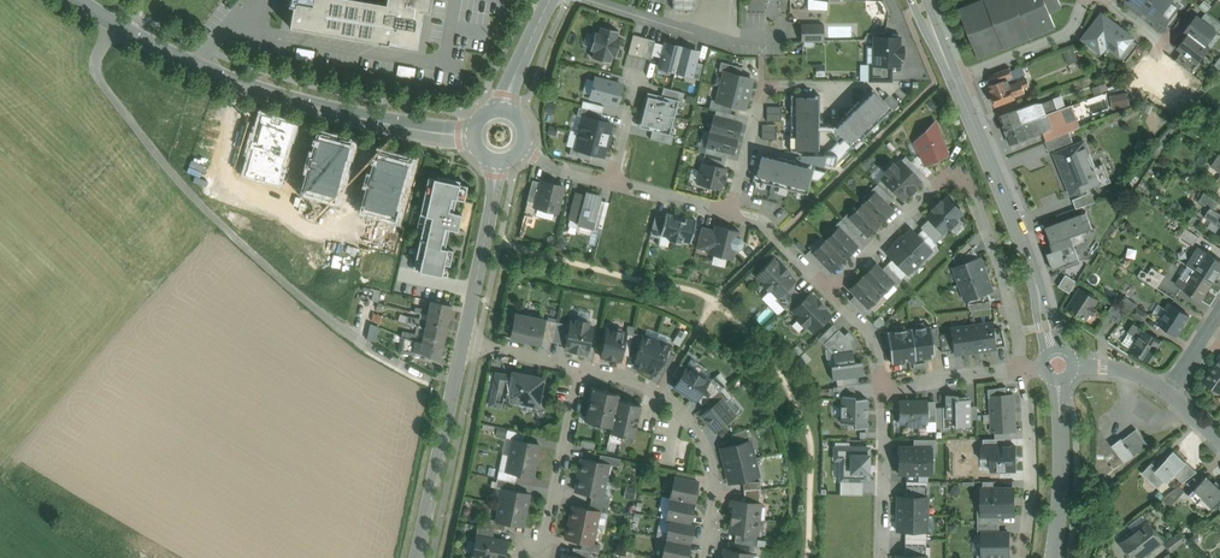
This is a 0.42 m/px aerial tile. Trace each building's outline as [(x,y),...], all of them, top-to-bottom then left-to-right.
[(385,3),(370,0),(286,0),(286,4),(293,5),(289,27),(417,48),(423,11),(429,11),(431,0),(386,0),(385,3)] [(674,10),(694,10),(695,0),(674,0),(674,10)] [(959,10),(978,58),(1055,27),(1049,12),(1062,7),(1059,0),(984,0),(980,2),(959,10)] [(1131,1),(1156,21),(1172,1),(1171,0),(1131,0),(1131,1)] [(1206,13),(1201,19),(1216,31),(1216,32),(1217,33),(1219,30),(1219,24),(1206,13)] [(1133,38),(1102,14),(1089,31),(1091,33),(1085,40),(1098,51),(1104,43),(1119,54),(1120,55),(1132,39),(1133,38)] [(1201,19),(1197,16),(1186,31),(1189,34),(1190,33),(1205,45),(1216,32),(1216,31),(1201,19)] [(823,24),(801,24),(801,41),(823,41),(823,24)] [(619,31),(600,26),(599,33),(595,32),(590,50),(594,51),(592,58),(611,62),(613,56),(616,57),(621,38),(617,37),(619,31)] [(1205,45),(1190,33),(1189,34),(1179,48),(1182,51),(1198,62),(1209,48),(1205,45)] [(648,38),(633,35),(628,54),(643,58),(648,38)] [(899,37),(875,37),(875,65),(892,65),(899,65),(899,57),(903,57),(903,47),(899,47),(899,37)] [(1140,44),(1132,39),(1120,55),(1119,54),(1118,55),(1126,61),(1140,44)] [(659,68),(675,72),(682,47),(666,43),(659,68)] [(699,52),(682,47),(675,72),(692,76),(699,52)] [(297,48),(295,59),(313,62),(315,51),(297,48)] [(1072,48),(1063,52),(1067,60),(1076,56),(1072,48)] [(1198,62),(1182,51),(1175,60),(1192,74),(1200,63),(1198,62)] [(892,65),(875,65),(870,65),(870,81),(891,81),(892,65)] [(1010,67),(989,75),(993,84),(1008,79),(1008,81),(1012,79),(1012,77),(1013,76),(1011,71),(1010,67)] [(1022,67),(1011,71),(1013,76),(1012,77),(1012,79),(1025,74),(1022,67)] [(725,72),(721,87),(748,94),(752,79),(725,72)] [(622,85),(595,78),(590,97),(617,104),(622,85)] [(993,84),(989,86),(992,95),(996,105),(1015,98),(1014,97),(1025,93),(1023,88),(1030,86),(1027,79),(1021,82),(1013,85),(1012,83),(1010,84),(1008,81),(1008,79),(993,84)] [(744,109),(748,94),(721,87),(717,102),(744,109)] [(684,93),(663,88),(661,96),(679,100),(679,101),(682,102),(684,93)] [(872,91),(835,128),(852,146),(890,109),(872,91)] [(647,92),(643,109),(674,117),(679,101),(679,100),(661,96),(647,92)] [(1129,92),(1111,94),(1112,108),(1130,107),(1129,92)] [(818,151),(817,96),(791,96),(792,152),(818,151)] [(1042,103),(1043,105),(1047,114),(1064,108),(1059,97),(1042,103)] [(604,106),(583,101),(581,108),(600,113),(602,113),(604,106)] [(1034,109),(1035,108),(1034,104),(1019,109),(1025,123),(1037,118),(1034,109)] [(1035,108),(1034,109),(1037,118),(1047,114),(1043,105),(1035,108)] [(1043,132),(1047,140),(1069,132),(1080,127),(1071,105),(1064,108),(1047,114),(1047,115),(1052,128),(1043,132)] [(767,120),(781,120),(782,106),(768,106),(767,120)] [(581,108),(579,107),(577,115),(584,117),(584,116),(598,120),(600,113),(581,108)] [(670,134),(674,117),(643,109),(638,127),(652,131),(670,135),(670,134)] [(1019,109),(1000,116),(1005,130),(1025,123),(1019,109)] [(737,115),(716,110),(714,117),(735,122),(737,115)] [(1025,123),(1005,130),(1010,144),(1029,137),(1043,132),(1052,128),(1047,115),(1047,114),(1037,118),(1025,123)] [(598,120),(584,116),(584,117),(580,132),(608,140),(612,123),(598,120)] [(735,122),(714,117),(711,131),(736,138),(740,124),(735,122)] [(935,122),(915,142),(925,165),(949,155),(935,122)] [(777,139),(777,124),(762,124),(762,138),(777,139)] [(670,135),(652,131),(650,139),(671,144),(674,135),(670,134),(670,135)] [(736,138),(711,131),(707,146),(728,151),(733,152),(736,138)] [(608,140),(580,132),(576,148),(576,149),(592,153),(603,156),(608,140)] [(1047,140),(1045,141),(1049,151),(1073,142),(1069,132),(1047,140)] [(1063,174),(1093,161),(1084,141),(1055,153),(1063,174)] [(728,151),(707,146),(705,153),(726,158),(727,154),(728,151)] [(592,153),(576,149),(576,148),(571,147),(569,155),(590,160),(592,153)] [(752,180),(807,194),(814,166),(759,152),(752,180)] [(726,158),(705,153),(703,162),(724,168),(726,158)] [(921,172),(905,156),(900,161),(915,177),(921,172)] [(1217,157),(1211,166),(1219,171),(1219,160),(1217,157)] [(915,177),(900,161),(895,166),(892,163),(885,171),(887,174),(882,179),(884,181),(902,199),(908,193),(909,194),(915,189),(914,188),(920,182),(915,177)] [(1093,161),(1063,174),(1071,194),(1099,183),(1100,187),(1112,183),(1104,164),(1095,167),(1093,161)] [(703,162),(702,162),(697,184),(721,190),(723,182),(725,183),(726,176),(725,176),(727,168),(724,168),(703,162)] [(459,184),(434,178),(432,184),(425,216),(432,217),(422,259),(429,261),(426,273),(434,274),(437,263),(444,264),(448,249),(445,248),(449,229),(458,231),(462,214),(453,212),(449,210),(451,198),(456,199),(459,184)] [(542,183),(532,180),(527,201),(536,204),(542,183)] [(563,186),(542,181),(542,183),(536,204),(536,207),(557,212),(563,186)] [(892,200),(877,184),(871,191),(874,194),(875,193),(887,205),(892,200)] [(601,196),(587,192),(586,196),(576,193),(570,219),(579,221),(578,225),(592,229),(593,226),(598,206),(601,196)] [(887,205),(875,193),(874,194),(862,205),(880,223),(892,211),(887,205)] [(1219,202),(1205,193),(1199,202),(1210,209),(1210,208),(1213,210),(1219,202)] [(942,203),(940,201),(932,209),(934,211),(927,217),(929,219),(943,233),(943,232),(949,226),(951,228),(958,221),(956,219),(963,212),(948,197),(942,203)] [(851,216),(850,217),(862,229),(867,235),(880,223),(862,205),(851,216)] [(598,206),(593,226),(602,228),(603,221),(607,208),(598,206)] [(1210,208),(1210,209),(1205,217),(1214,224),(1218,226),(1219,224),(1219,225),(1219,214),(1213,210),(1210,208)] [(677,216),(666,213),(665,218),(660,235),(661,235),(670,237),(669,240),(681,244),(681,240),(691,243),(696,221),(685,218),(685,221),(676,219),(677,216)] [(848,213),(841,219),(856,235),(862,229),(850,217),(851,216),(848,213)] [(1081,214),(1046,227),(1052,244),(1070,237),(1093,229),(1089,219),(1084,221),(1081,214)] [(665,218),(656,215),(650,236),(660,239),(661,235),(660,235),(665,218)] [(856,235),(841,219),(835,226),(837,229),(839,228),(851,240),(856,235)] [(943,233),(929,219),(921,227),(923,229),(936,243),(945,234),(943,232),(943,233)] [(1219,224),(1218,226),(1214,224),(1211,229),(1219,235),(1219,225),(1219,224)] [(740,232),(715,225),(714,230),(708,251),(708,253),(728,258),(731,248),(736,249),(738,249),(740,248),(742,247),(743,244),(743,242),(742,240),(741,238),(738,237),(740,232)] [(714,230),(702,227),(697,248),(708,251),(714,230)] [(837,229),(826,240),(844,258),(856,246),(851,240),(839,228),(837,229)] [(1199,237),(1186,228),(1181,236),(1194,245),(1199,237)] [(936,243),(923,229),(917,235),(931,250),(937,244),(936,243)] [(917,235),(911,230),(899,241),(919,262),(931,250),(917,235)] [(1052,244),(1051,244),(1054,251),(1060,267),(1061,270),(1080,263),(1070,237),(1052,244)] [(844,258),(826,240),(815,251),(814,252),(826,265),(831,270),(844,258)] [(919,262),(899,241),(887,253),(893,259),(907,274),(919,262)] [(973,248),(968,243),(953,257),(957,266),(977,259),(973,248)] [(826,265),(814,252),(815,251),(812,248),(805,255),(820,270),(826,265)] [(1200,248),(1195,255),(1203,260),(1196,271),(1212,282),(1219,270),(1219,261),(1200,248)] [(1047,253),(1053,269),(1060,267),(1054,251),(1047,253)] [(781,266),(774,258),(756,276),(763,283),(762,285),(769,292),(770,290),(777,298),(791,285),(796,280),(788,273),(789,271),(783,264),(781,266)] [(977,259),(957,266),(954,268),(960,284),(987,274),(981,258),(977,259)] [(907,274),(893,259),(887,265),(901,280),(907,274)] [(875,264),(863,277),(880,295),(892,284),(893,283),(881,270),(875,264)] [(901,280),(887,265),(881,270),(893,283),(892,284),(895,287),(902,280),(901,280)] [(1165,277),(1153,269),(1149,275),(1142,271),(1139,276),(1157,288),(1165,277)] [(1196,271),(1189,282),(1181,277),(1176,284),(1201,300),(1212,282),(1196,271)] [(987,274),(960,284),(966,300),(967,300),(987,292),(993,290),(987,274)] [(1077,282),(1066,275),(1059,287),(1069,294),(1077,282)] [(880,295),(863,277),(850,289),(856,294),(868,307),(869,306),(880,295)] [(791,285),(777,298),(775,300),(784,309),(786,307),(799,293),(791,285)] [(381,291),(374,289),(372,300),(378,302),(381,291)] [(1097,300),(1081,289),(1069,308),(1085,319),(1089,312),(1093,314),(1097,308),(1093,306),(1097,300)] [(799,293),(786,307),(792,313),(793,312),(792,311),(807,297),(801,291),(799,293)] [(987,292),(967,300),(971,311),(992,308),(991,301),(987,292)] [(816,301),(810,294),(807,297),(792,311),(793,312),(799,317),(797,319),(805,327),(806,325),(813,331),(817,327),(818,328),(826,319),(829,315),(830,315),(824,308),(824,307),(817,300),(816,301)] [(868,307),(856,294),(850,300),(865,316),(872,309),(869,306),(868,307)] [(872,309),(874,311),(885,300),(880,295),(869,306),(872,309)] [(1137,305),(1124,297),(1119,305),(1128,311),(1132,314),(1136,307),(1137,305)] [(451,305),(431,301),(429,311),(428,315),(448,319),(451,305)] [(1114,303),(1106,315),(1113,320),(1121,307),(1119,305),(1114,303)] [(1172,304),(1168,311),(1165,309),(1159,318),(1162,320),(1159,324),(1177,335),(1178,333),(1179,334),(1183,327),(1182,327),(1189,315),(1172,304)] [(1121,307),(1113,320),(1120,324),(1128,311),(1121,307)] [(1147,314),(1136,307),(1132,314),(1143,321),(1147,314)] [(535,317),(525,315),(525,316),(516,314),(513,329),(511,337),(525,340),(525,341),(533,342),(540,343),(540,339),(541,335),(544,320),(535,318),(535,317)] [(428,315),(428,318),(426,328),(445,333),(448,319),(428,315)] [(556,322),(544,319),(544,320),(541,335),(540,339),(552,342),(556,322)] [(589,322),(576,320),(576,323),(571,322),(570,325),(569,333),(568,333),(564,335),(567,339),(566,345),(565,349),(587,354),(592,332),(587,331),(589,322)] [(570,325),(556,322),(552,342),(566,345),(567,339),(564,335),(568,333),(569,333),(570,325)] [(993,322),(972,325),(976,351),(997,348),(997,347),(994,331),(993,322)] [(1161,341),(1134,323),(1129,331),(1138,338),(1131,349),(1150,361),(1156,352),(1154,351),(1161,341)] [(379,328),(370,324),(367,339),(376,342),(379,328)] [(972,325),(951,328),(952,332),(954,350),(955,354),(976,351),(972,325)] [(929,326),(912,329),(911,329),(915,360),(916,360),(931,358),(932,358),(930,344),(933,344),(932,338),(931,330),(930,326),(929,326)] [(445,333),(426,328),(423,338),(423,342),(442,346),(445,333)] [(626,333),(607,329),(602,357),(620,361),(622,355),(626,334),(626,333)] [(911,329),(889,332),(888,332),(887,332),(892,363),(893,363),(915,360),(911,329)] [(938,329),(931,330),(932,338),(939,337),(939,334),(938,329)] [(994,331),(997,347),(1006,346),(1005,342),(1002,329),(994,331)] [(420,336),(403,332),(401,336),(409,339),(410,339),(422,342),(423,342),(423,338),(420,336)] [(824,344),(833,353),(853,350),(852,342),(855,338),(848,332),(836,344),(830,338),(824,344)] [(939,334),(939,337),(940,343),(941,352),(954,350),(952,332),(939,334)] [(644,335),(633,333),(633,335),(631,347),(638,349),(643,336),(644,336),(644,335)] [(633,335),(626,334),(622,355),(629,356),(631,347),(633,335)] [(422,342),(410,339),(409,339),(401,336),(399,352),(414,355),(414,352),(420,353),(421,353),(422,342)] [(644,336),(643,336),(638,349),(637,351),(638,352),(636,357),(637,358),(634,365),(645,369),(656,341),(644,336)] [(669,346),(656,341),(645,369),(655,373),(658,366),(659,366),(662,361),(664,359),(666,352),(669,346)] [(423,342),(422,342),(421,353),(426,356),(424,359),(429,362),(431,359),(439,363),(442,346),(423,342)] [(862,361),(855,362),(853,350),(833,353),(835,365),(830,366),(832,380),(864,376),(862,361)] [(675,356),(666,352),(664,359),(670,363),(675,356)] [(1203,380),(1219,392),(1219,357),(1203,380)] [(708,381),(687,368),(675,387),(696,400),(697,399),(709,381),(708,381)] [(512,376),(496,373),(490,405),(501,407),(503,397),(508,398),(512,376)] [(533,375),(523,373),(523,375),(513,373),(512,376),(508,398),(537,404),(543,379),(533,377),(533,375)] [(719,391),(710,381),(708,381),(709,381),(697,399),(702,405),(705,402),(719,391)] [(855,384),(833,387),(833,396),(842,396),(842,395),(855,395),(855,384)] [(1006,387),(988,389),(989,397),(991,397),(991,396),(1007,395),(1006,387)] [(619,394),(593,388),(585,421),(612,427),(618,400),(619,394)] [(719,391),(705,402),(710,408),(720,399),(723,403),(729,398),(721,389),(719,391)] [(867,398),(854,398),(854,397),(855,397),(855,395),(842,395),(842,396),(842,406),(841,406),(841,416),(842,416),(842,423),(854,423),(854,426),(854,427),(866,428),(867,416),(866,416),(866,409),(867,409),(867,398)] [(967,400),(957,400),(957,397),(957,395),(946,395),(946,407),(946,418),(955,418),(955,425),(955,426),(970,426),(970,419),(970,407),(969,399),(967,399),(967,400)] [(1007,395),(991,396),(991,397),(992,414),(1014,413),(1014,395),(1007,395)] [(710,408),(702,414),(716,431),(724,424),(727,425),(730,422),(730,419),(734,416),(723,403),(720,399),(710,408)] [(610,433),(634,438),(641,405),(618,400),(612,427),(610,433)] [(926,414),(926,401),(900,402),(900,423),(908,423),(908,425),(918,425),(918,422),(926,422),(926,421),(926,414)] [(926,414),(935,414),(935,401),(926,401),(926,414)] [(955,418),(946,418),(946,407),(943,407),(943,429),(950,429),(950,425),(955,425),(955,418)] [(1014,413),(992,414),(993,432),(995,432),(1011,431),(1015,431),(1014,413)] [(1148,445),(1135,428),(1112,445),(1124,462),(1148,445)] [(525,433),(507,429),(505,438),(514,440),(514,439),(523,441),(525,433)] [(746,429),(731,436),(733,442),(749,435),(746,429)] [(1011,431),(995,432),(995,439),(1005,439),(1011,439),(1011,431)] [(523,441),(514,439),(514,440),(511,455),(536,461),(539,444),(523,441)] [(935,440),(914,439),(913,447),(930,447),(930,454),(933,454),(935,454),(935,440)] [(594,443),(582,440),(580,446),(593,449),(594,443)] [(750,441),(721,448),(726,465),(754,458),(750,441)] [(849,443),(835,442),(834,480),(840,480),(862,480),(868,480),(869,448),(849,448),(849,443)] [(984,446),(982,446),(983,456),(991,456),(991,461),(991,470),(1016,470),(1016,446),(1005,446),(984,446)] [(913,447),(899,447),(898,474),(929,474),(929,472),(930,454),(930,447),(913,447)] [(1188,462),(1175,451),(1158,468),(1153,463),(1143,473),(1159,488),(1166,480),(1169,483),(1177,474),(1188,462)] [(536,461),(511,455),(507,471),(507,472),(517,474),(532,477),(536,461)] [(622,459),(600,455),(599,462),(608,464),(620,467),(622,459)] [(754,458),(726,465),(730,483),(758,476),(754,458)] [(599,462),(583,459),(580,475),(605,480),(608,464),(599,462)] [(1188,462),(1177,474),(1185,481),(1197,472),(1188,462)] [(517,474),(507,472),(507,471),(499,469),(497,478),(515,482),(517,474)] [(1004,473),(1004,481),(1016,481),(1016,473),(1004,473)] [(605,480),(580,475),(576,492),(592,495),(601,497),(602,496),(605,480)] [(698,482),(675,477),(674,484),(673,484),(670,498),(694,503),(697,489),(696,489),(698,482)] [(1207,477),(1190,495),(1199,503),(1204,496),(1216,507),(1214,509),(1215,509),(1219,503),(1219,488),(1207,477)] [(515,482),(497,478),(495,487),(504,489),(504,488),(513,490),(515,482)] [(862,480),(840,480),(840,495),(862,495),(862,480)] [(760,481),(743,482),(744,490),(761,488),(760,481)] [(927,482),(906,481),(906,497),(927,497),(927,482)] [(1179,486),(1167,495),(1176,501),(1186,492),(1179,486)] [(513,490),(504,488),(504,489),(500,505),(526,510),(529,493),(513,490)] [(761,488),(744,490),(745,502),(760,503),(761,488)] [(994,488),(983,488),(983,509),(983,515),(1000,515),(1014,515),(1014,488),(994,488)] [(610,498),(602,496),(601,497),(592,495),(591,502),(608,506),(610,498)] [(906,497),(898,497),(898,515),(926,515),(927,497),(906,497)] [(694,503),(670,498),(667,511),(668,512),(691,516),(694,503)] [(745,502),(733,500),(732,516),(758,519),(760,503),(745,502)] [(608,506),(591,502),(589,509),(599,511),(598,512),(607,513),(608,506)] [(526,510),(500,505),(497,520),(497,521),(506,523),(522,526),(526,510)] [(589,509),(573,506),(570,522),(595,527),(598,512),(599,511),(589,509)] [(1000,515),(983,515),(983,509),(978,509),(978,523),(1000,523),(1000,515)] [(691,516),(668,512),(667,518),(670,519),(689,523),(689,522),(691,516)] [(926,515),(898,515),(897,530),(905,530),(926,531),(926,515)] [(756,535),(758,519),(732,516),(730,532),(736,532),(756,535)] [(506,523),(497,521),(497,520),(489,519),(487,527),(495,529),(505,531),(506,523)] [(689,523),(670,519),(667,532),(668,533),(691,537),(694,523),(689,522),(689,523)] [(1148,521),(1120,543),(1129,554),(1132,552),(1137,557),(1141,557),(1164,541),(1148,521)] [(595,527),(570,522),(566,539),(582,542),(592,544),(592,543),(595,527)] [(1000,523),(978,523),(978,534),(983,534),(983,532),(1000,532),(1000,523)] [(487,527),(478,525),(476,536),(477,536),(477,535),(493,539),(495,529),(487,527)] [(926,531),(905,530),(905,538),(926,539),(926,531)] [(756,535),(736,532),(735,542),(755,546),(756,535)] [(1000,532),(983,532),(983,534),(983,555),(983,556),(992,556),(1009,556),(1009,532),(1000,532)] [(1181,532),(1165,543),(1172,551),(1173,550),(1187,539),(1181,532)] [(691,537),(668,533),(667,539),(689,543),(691,537)] [(477,535),(477,536),(472,557),(479,557),(503,557),(507,542),(493,539),(477,535)] [(926,539),(905,538),(904,556),(926,556),(926,557),(930,557),(930,547),(926,546),(926,539)] [(689,543),(667,539),(665,545),(688,550),(689,543)] [(592,544),(582,542),(581,549),(591,551),(599,553),(600,545),(592,543),(592,544)] [(665,545),(662,557),(687,557),(689,550),(688,550),(665,545)] [(573,547),(571,556),(583,557),(590,557),(591,551),(581,549),(573,547)] [(725,549),(723,557),(751,557),(751,554),(725,549)]
